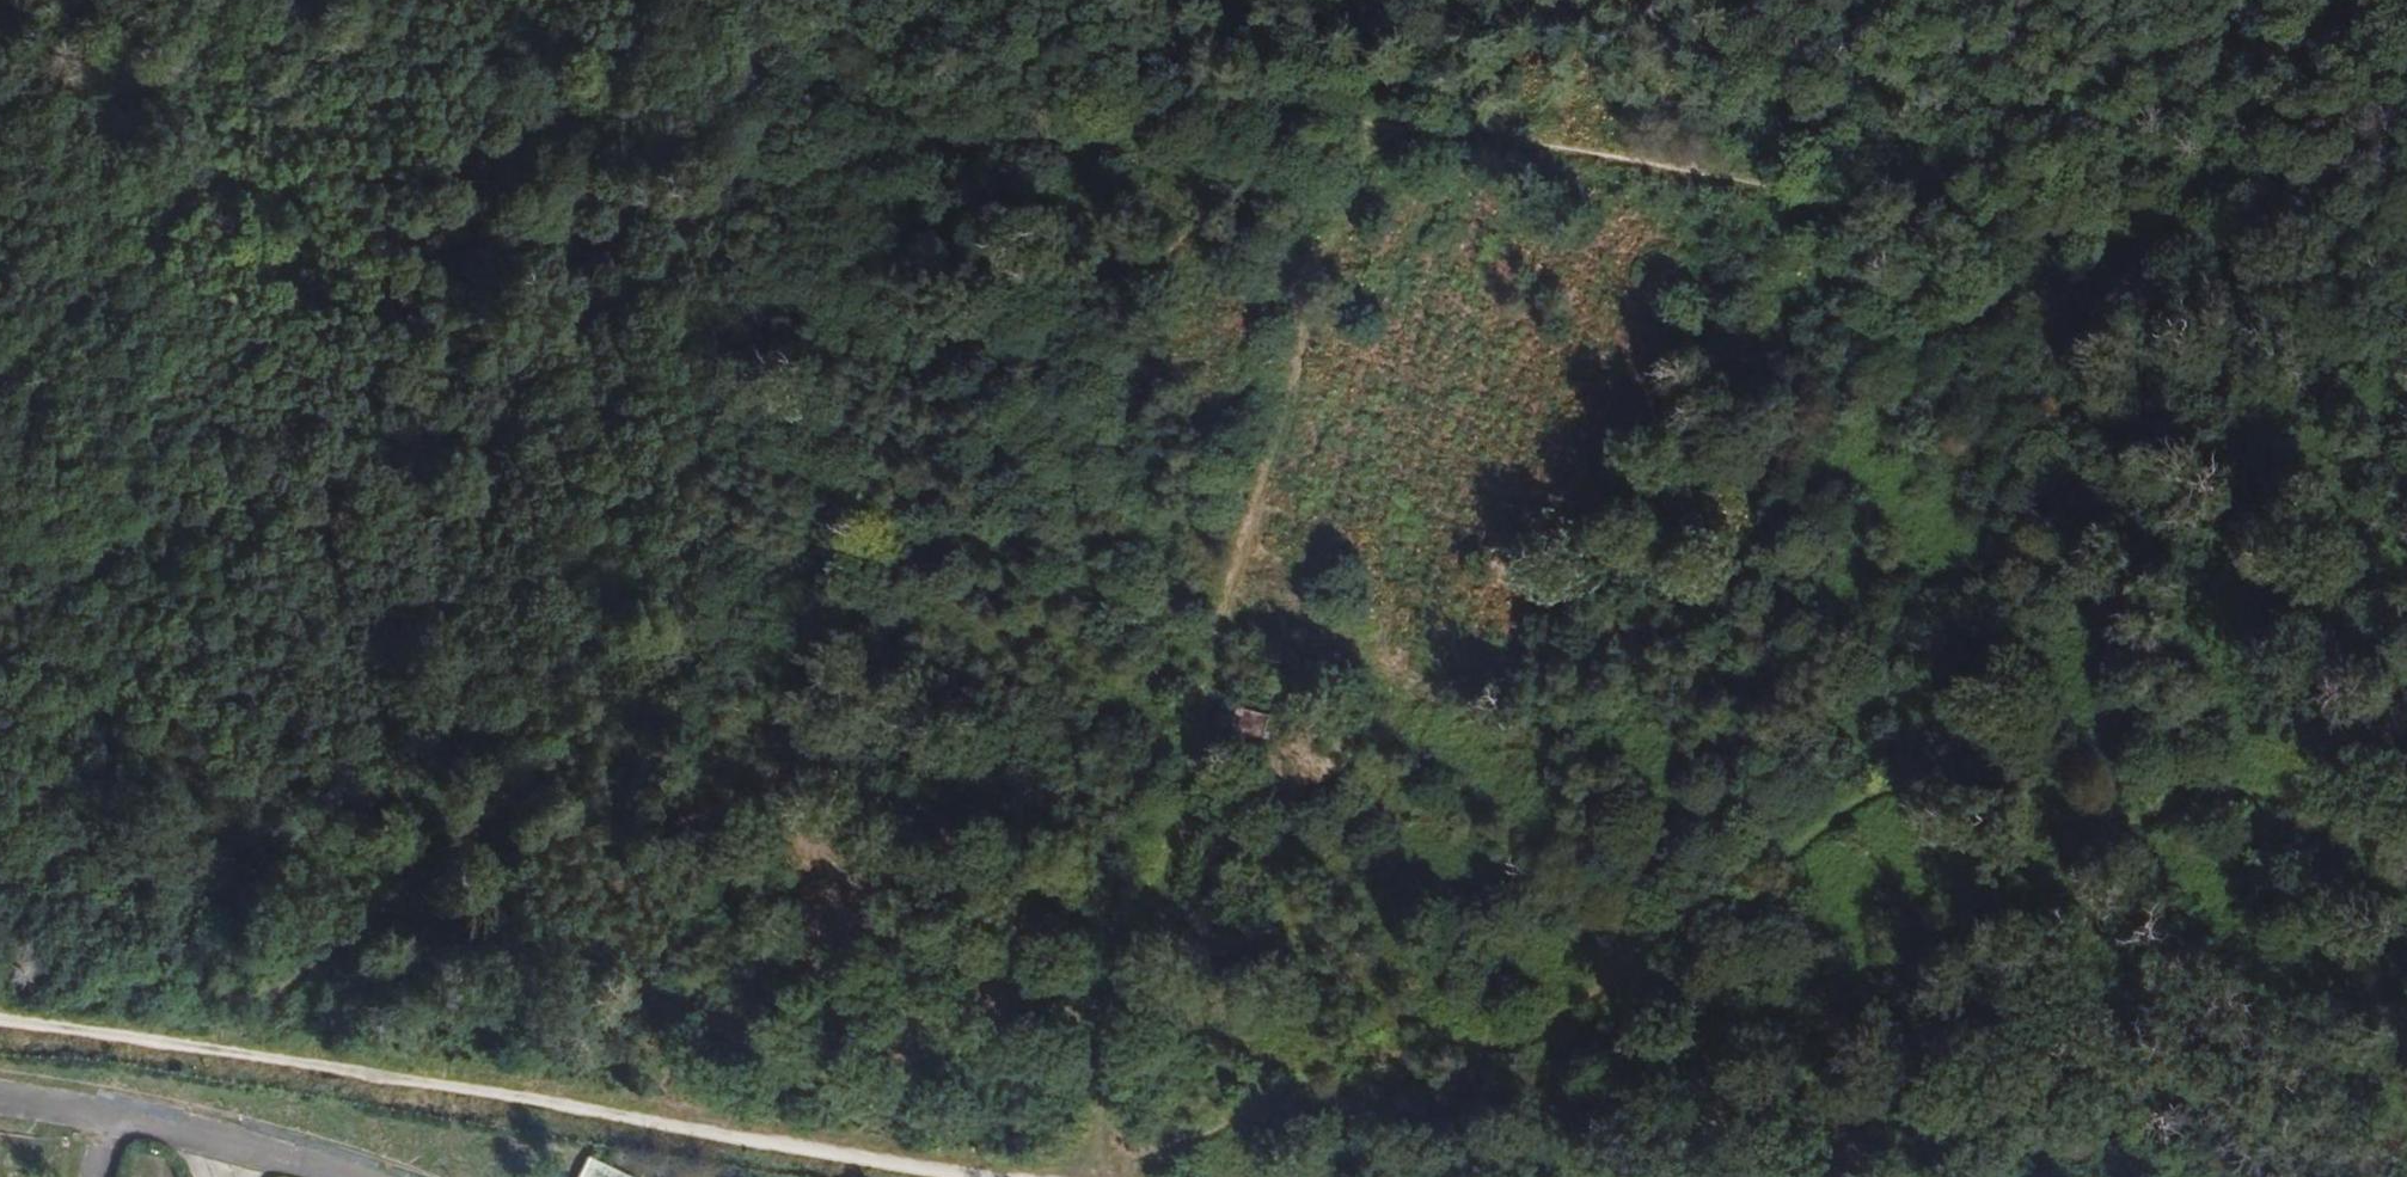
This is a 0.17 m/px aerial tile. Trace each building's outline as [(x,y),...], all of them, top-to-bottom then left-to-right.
[(1238,711),(1231,735),(1263,744),(1269,765),(1285,781),(1313,788),(1330,782),(1348,761),(1355,735),(1339,706),(1313,695),(1287,700),(1270,716),(1238,711)] [(582,1176),(630,1176),(590,1160),(582,1176)]
